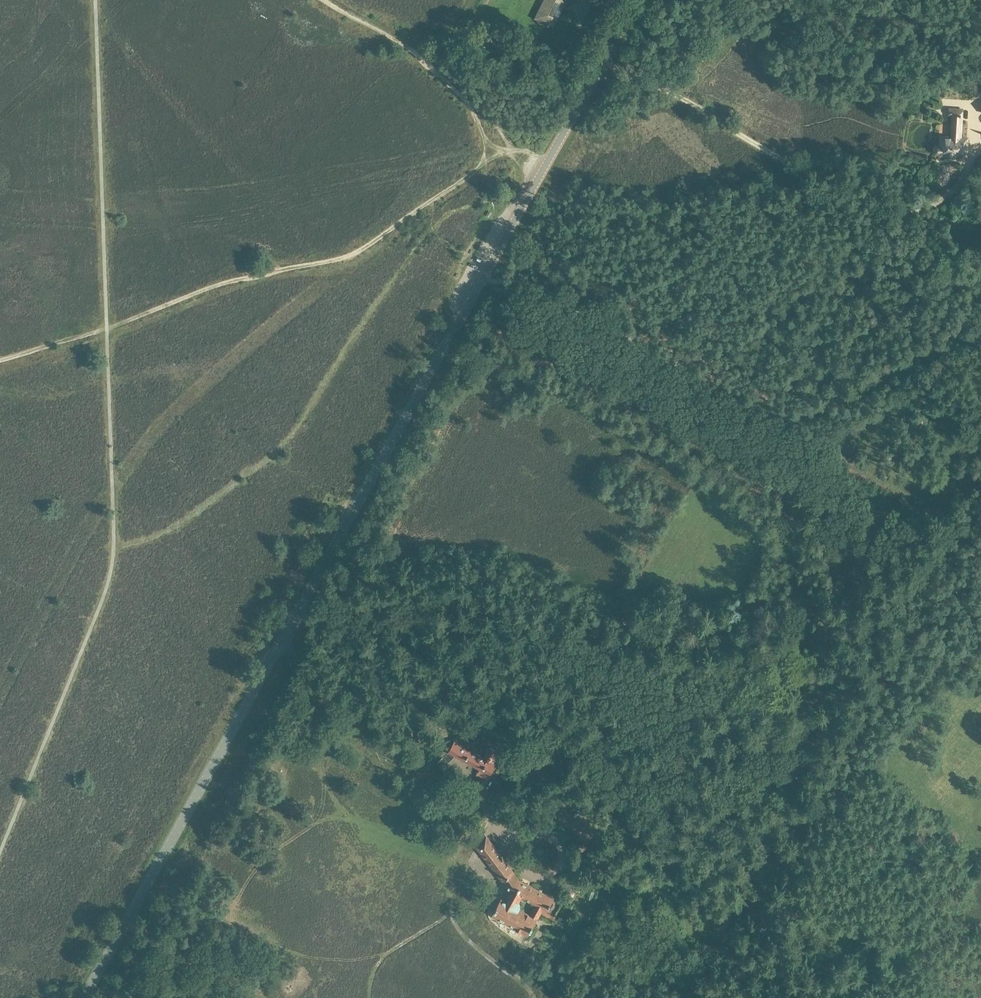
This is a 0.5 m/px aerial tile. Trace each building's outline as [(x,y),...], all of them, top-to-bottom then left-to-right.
[(551,25),(553,26),(564,4),(575,0),(546,0),(537,18),(539,19),(539,20),(539,21),(540,22),(541,23),(542,24),(543,25),(545,25),(546,25),(547,26),(549,26),(550,25),(551,25)] [(942,138),(942,145),(937,147),(936,148),(936,150),(936,151),(936,152),(938,153),(941,154),(967,155),(968,139),(961,139),(963,112),(962,112),(962,110),(951,109),(950,111),(950,115),(953,115),(952,138),(942,138)] [(341,643),(338,648),(345,652),(348,647),(341,643)] [(489,745),(483,757),(455,741),(449,752),(481,770),(477,776),(487,781),(496,765),(491,762),(498,750),(489,745)] [(473,842),(512,896),(508,904),(499,899),(491,915),(529,935),(541,913),(545,916),(554,899),(519,879),(485,833),(473,842)] [(726,918),(717,923),(721,930),(729,925),(726,918)]
